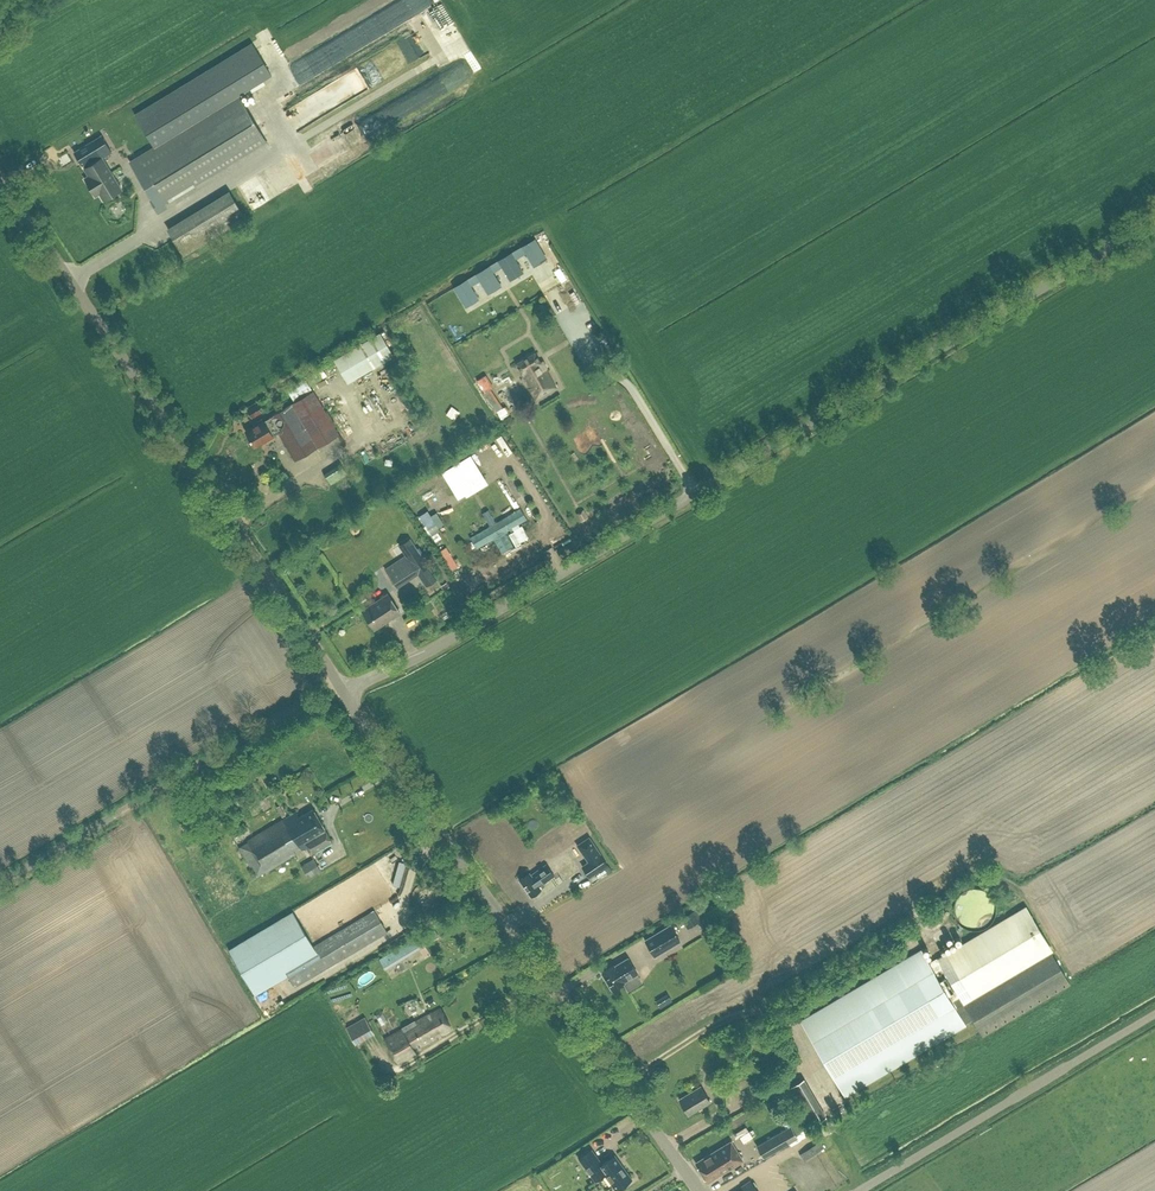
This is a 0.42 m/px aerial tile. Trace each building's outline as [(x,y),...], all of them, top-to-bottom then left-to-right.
[(251,42),(135,114),(154,146),(238,96),(272,76),(251,42)] [(398,115),(452,85),(443,71),(398,96),(401,100),(392,105),(398,115)] [(238,96),(154,146),(130,161),(155,202),(152,203),(158,212),(268,145),(238,96)] [(85,167),(84,168),(88,175),(84,177),(95,196),(99,193),(103,200),(122,189),(102,157),(111,151),(101,136),(74,152),(81,164),(83,163),(85,167)] [(228,189),(167,226),(183,252),(244,215),(228,189)] [(539,262),(537,259),(544,255),(535,239),(522,247),(534,265),(539,262)] [(515,276),(514,273),(521,269),(511,253),(499,261),(510,279),(515,276)] [(482,269),(493,288),(499,285),(497,282),(504,278),(495,262),(482,269)] [(460,282),(471,301),(476,298),(475,295),(482,291),(472,275),(460,282)] [(379,331),(333,358),(347,382),(393,355),(379,331)] [(451,349),(458,360),(466,354),(460,344),(451,349)] [(556,387),(545,368),(544,369),(534,352),(516,362),(522,372),(521,372),(523,375),(522,375),(535,398),(556,387)] [(293,400),(312,390),(303,374),(285,385),(293,400)] [(477,379),(484,392),(493,386),(486,374),(477,379)] [(295,459),(338,434),(325,412),(332,408),(320,387),(313,391),(312,391),(270,416),(271,419),(265,422),(263,420),(245,431),(254,446),(273,436),(271,433),(277,430),(295,460),(295,459)] [(261,411),(257,404),(249,408),(253,415),(261,411)] [(332,413),(335,422),(341,420),(338,411),(332,413)] [(453,470),(457,476),(475,466),(471,459),(453,470)] [(434,475),(429,479),(434,486),(440,482),(434,475)] [(406,555),(385,569),(397,587),(418,573),(406,555)] [(387,593),(362,610),(374,629),(400,612),(387,593)] [(311,853),(332,841),(313,808),(299,816),(296,811),(247,840),(248,842),(239,847),(256,876),(295,853),(293,849),(299,845),(302,849),(306,846),(311,853)] [(588,837),(575,846),(588,866),(582,870),(586,877),(606,865),(588,837)] [(308,877),(321,870),(313,857),(301,865),(308,877)] [(400,859),(394,879),(402,881),(408,861),(400,859)] [(543,883),(554,875),(545,864),(530,874),(529,872),(519,879),(521,881),(520,883),(522,885),(524,886),(526,889),(526,890),(528,893),(530,894),(531,895),(540,889),(540,888),(544,885),(543,883)] [(576,892),(587,885),(581,873),(569,880),(576,892)] [(992,895),(989,893),(986,890),(983,889),(980,887),(977,887),(973,887),(970,887),(966,888),(963,890),(960,892),(958,894),(956,897),(954,901),(953,904),(953,908),(953,911),(954,915),(956,918),(958,921),(960,924),(963,926),(966,927),(970,928),(974,929),(977,929),(981,928),(984,926),(987,925),(990,922),(992,919),(994,916),(995,913),(995,909),(995,905),(995,902),(993,899),(992,895)] [(964,1024),(972,1019),(982,1035),(1069,983),(1050,951),(1024,906),(928,963),(920,949),(802,1019),(847,1095),(964,1025),(964,1024)] [(692,923),(706,919),(703,909),(680,915),(685,932),(693,930),(692,923)] [(374,910),(313,946),(282,964),(282,965),(294,986),(387,931),(374,910)] [(292,911),(228,949),(249,984),(282,965),(282,964),(313,946),(292,911)] [(671,925),(645,939),(654,956),(680,942),(671,925)] [(378,959),(382,965),(385,970),(426,945),(419,933),(378,959)] [(601,972),(611,989),(624,981),(623,981),(637,973),(627,957),(614,965),(601,972)] [(634,976),(626,982),(633,990),(641,984),(634,976)] [(664,1007),(675,1002),(670,992),(660,997),(664,1007)] [(441,1033),(451,1028),(441,1007),(431,1013),(431,1012),(384,1038),(398,1063),(416,1053),(411,1045),(418,1041),(420,1045),(436,1037),(435,1035),(441,1032),(441,1033)] [(746,1067),(731,1075),(738,1088),(753,1080),(746,1067)] [(688,1114),(710,1101),(700,1085),(679,1098),(688,1114)] [(784,1112),(776,1097),(770,1101),(779,1115),(784,1112)] [(799,1137),(805,1134),(799,1122),(793,1125),(799,1137)] [(790,1126),(755,1146),(762,1158),(797,1138),(790,1126)] [(810,1156),(824,1147),(819,1140),(805,1149),(810,1156)] [(707,1181),(732,1166),(742,1159),(730,1141),(720,1147),(696,1162),(707,1181)] [(641,1150),(649,1169),(656,1166),(647,1148),(641,1150)] [(616,1189),(631,1178),(614,1154),(602,1163),(591,1149),(579,1158),(595,1180),(604,1173),(616,1189)] [(749,1180),(741,1185),(743,1189),(740,1190),(757,1190),(749,1180)]
